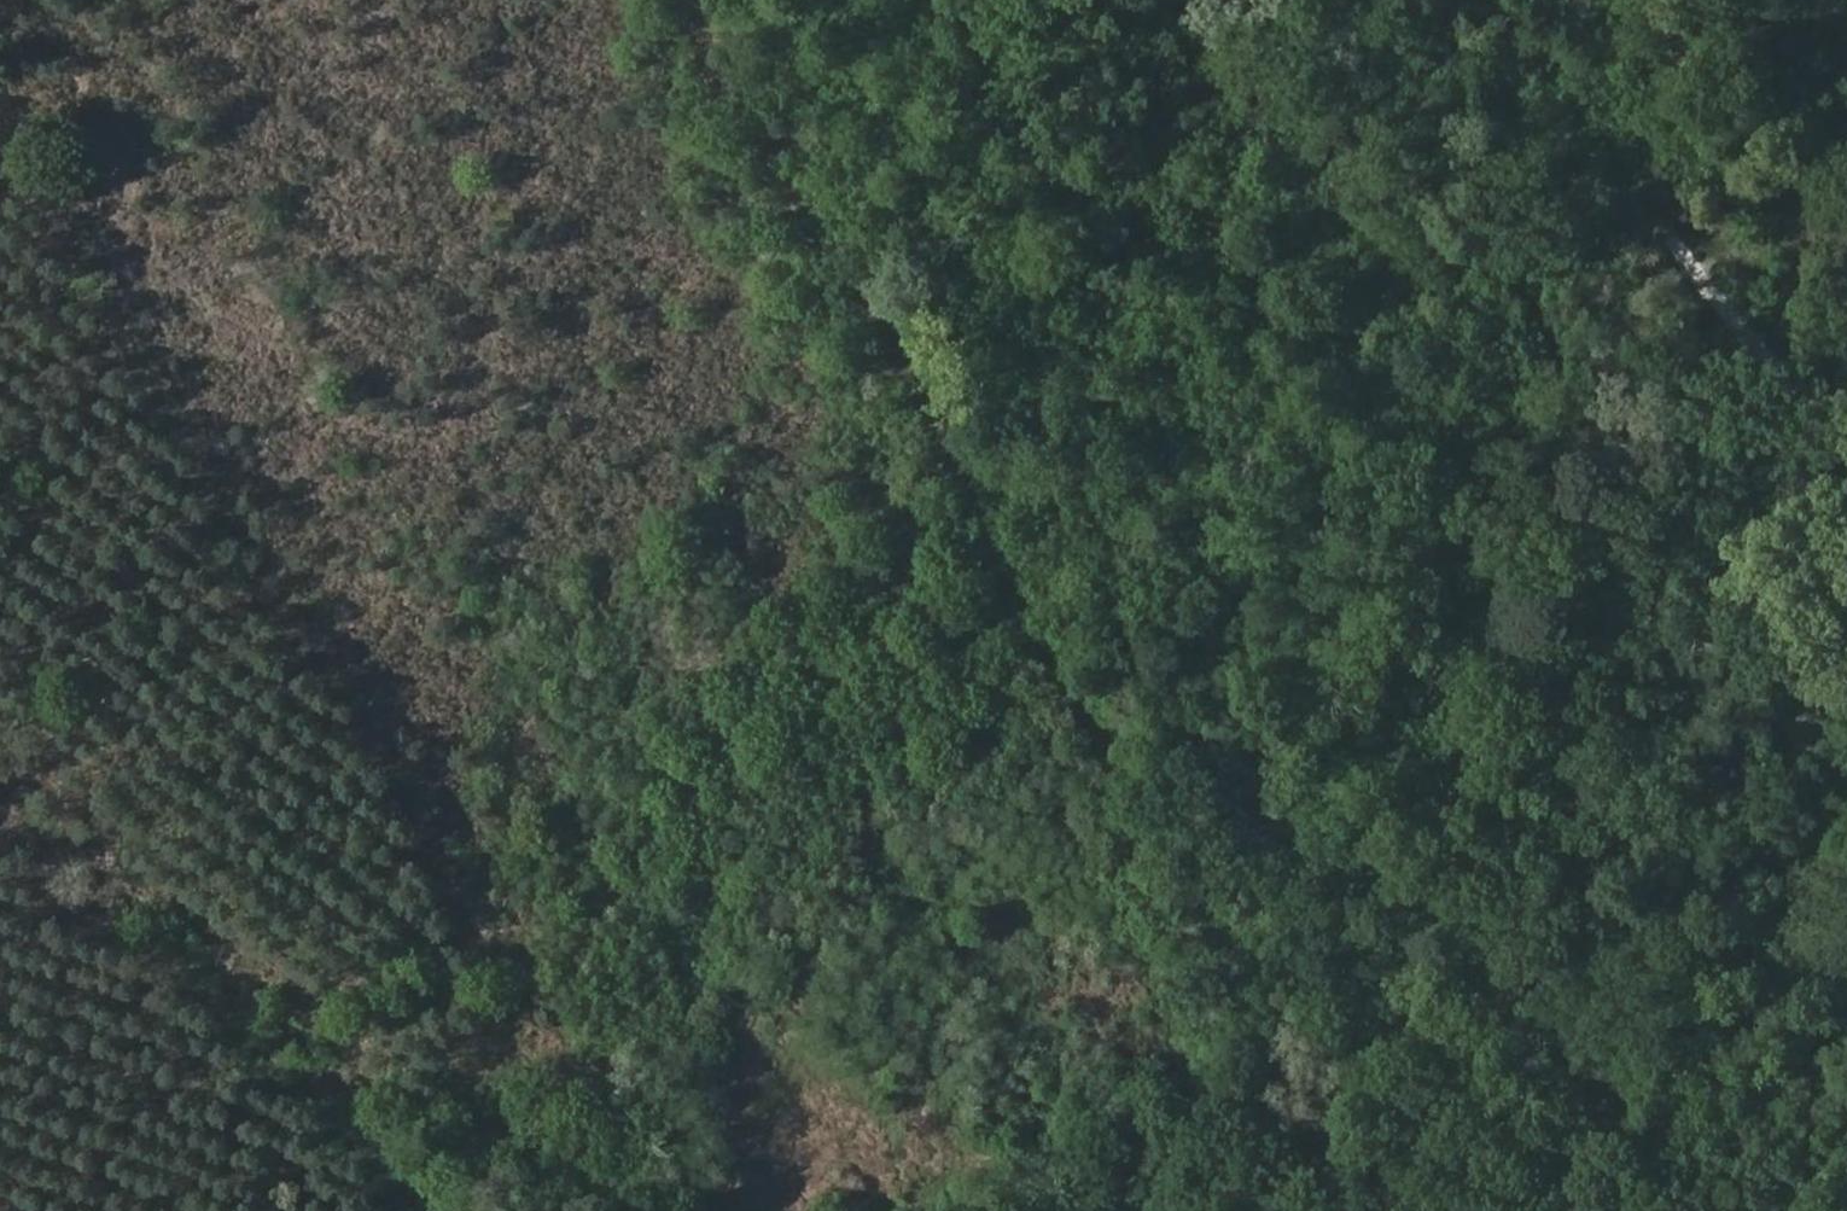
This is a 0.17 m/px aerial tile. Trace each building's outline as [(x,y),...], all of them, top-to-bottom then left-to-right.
[(1832,741),(1806,671),(1770,684),(1796,754),(1832,741)]
